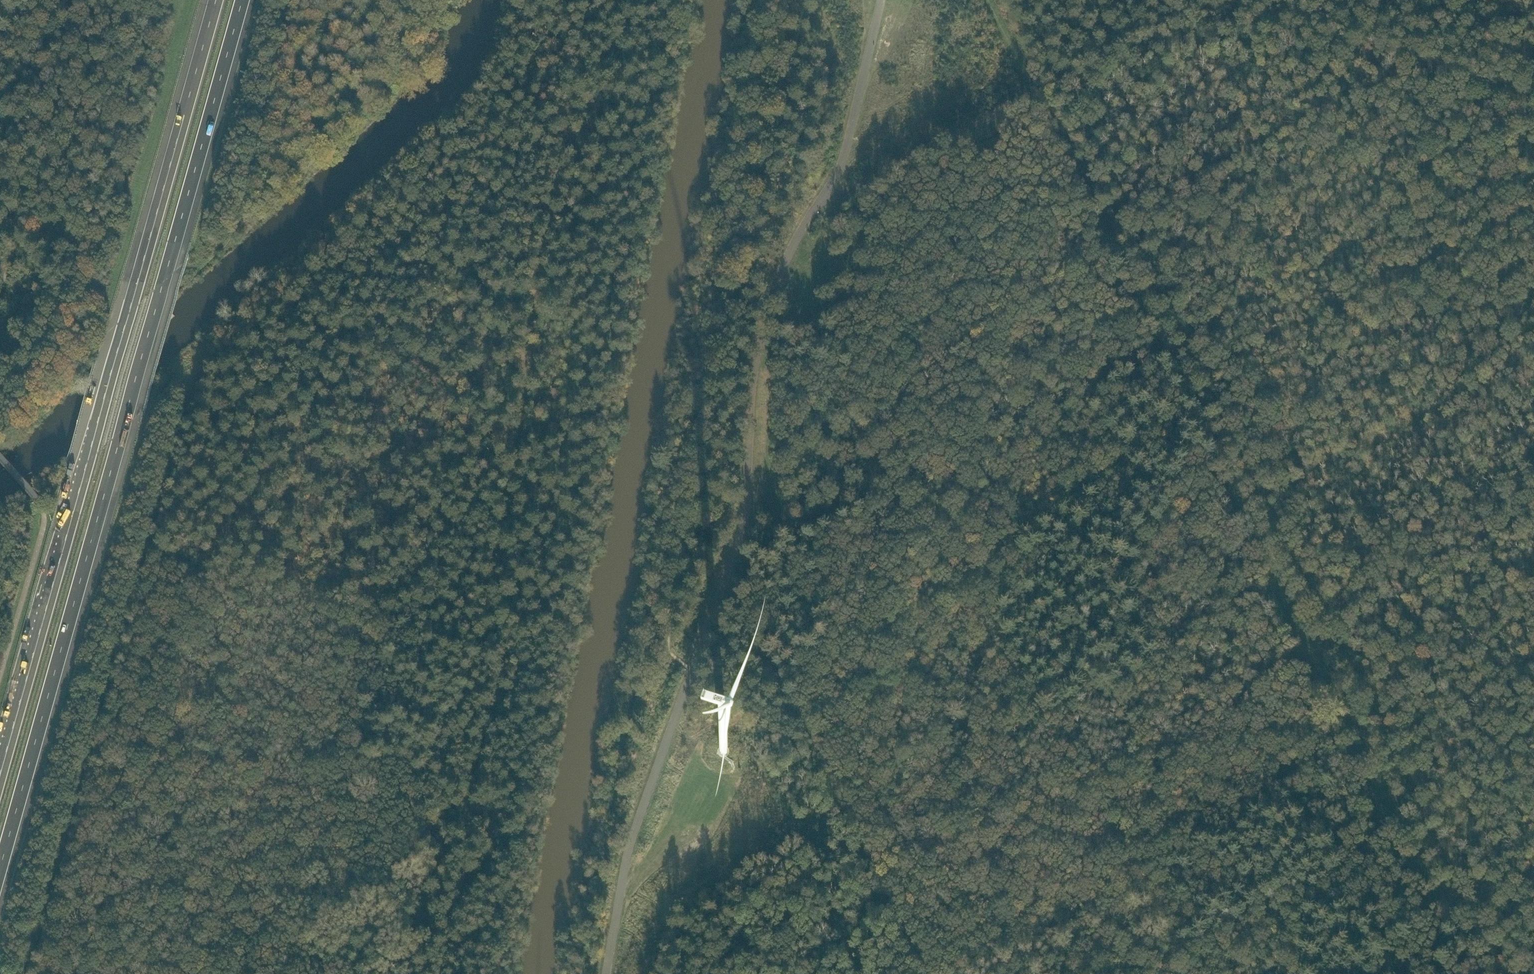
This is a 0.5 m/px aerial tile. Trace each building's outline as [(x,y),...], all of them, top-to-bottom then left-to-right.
[(723,748),(722,748),(721,748),(720,748),(720,749),(719,749),(719,750),(718,750),(718,751),(717,752),(717,753),(717,754),(717,755),(718,756),(718,757),(719,757),(719,758),(720,758),(721,758),(721,759),(722,759),(723,759),(724,758),(725,758),(726,757),(727,756),(727,755),(727,754),(727,753),(727,752),(727,751),(727,750),(726,750),(726,749),(725,749),(724,749),(724,748),(723,748)]
